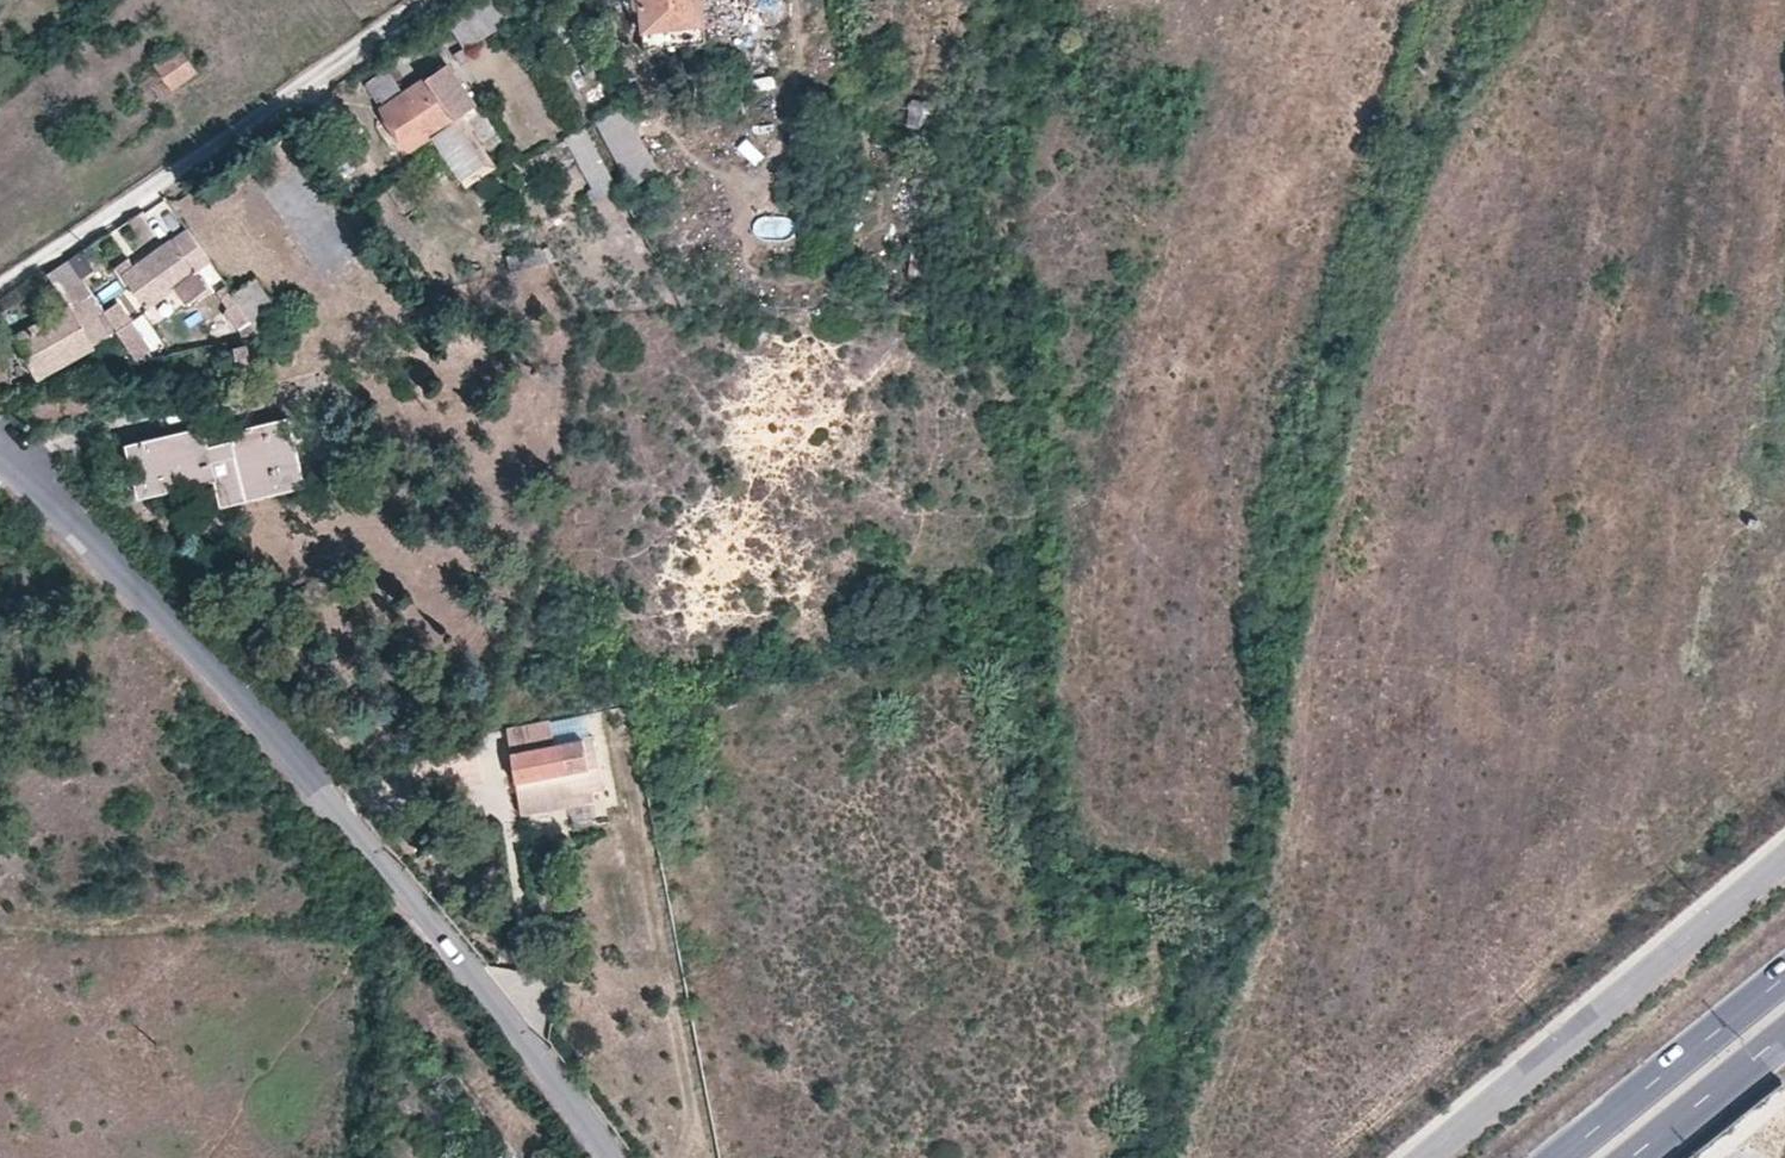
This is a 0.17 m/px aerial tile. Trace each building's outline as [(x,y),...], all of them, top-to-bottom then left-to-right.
[(498,0),(475,0),(462,8),(443,19),(459,46),(450,52),(457,65),(470,57),(464,46),(508,19),(498,0)] [(697,0),(636,0),(640,46),(700,41),(697,0)] [(187,71),(171,52),(148,71),(166,91),(178,80),(187,71)] [(445,59),(421,75),(451,119),(462,111),(474,103),(445,59)] [(400,90),(384,67),(361,82),(360,83),(368,94),(372,101),(376,99),(379,104),(400,90)] [(451,119),(421,75),(400,90),(379,104),(378,106),(408,150),(427,136),(457,179),(481,163),(480,162),(481,161),(451,119)] [(593,117),(594,118),(628,183),(658,166),(623,102),(593,117)] [(147,301),(188,273),(207,260),(187,230),(176,237),(168,242),(126,270),(147,301)] [(114,327),(101,307),(91,293),(84,283),(67,260),(51,270),(71,300),(73,303),(18,337),(41,373),(114,327)] [(254,278),(235,290),(257,326),(277,313),(254,278)] [(111,301),(101,307),(114,327),(115,328),(125,321),(111,301)] [(121,327),(140,356),(156,346),(136,317),(121,327)] [(270,359),(265,337),(235,344),(240,366),(270,359)] [(300,465),(288,415),(244,426),(245,432),(208,441),(203,423),(157,434),(126,442),(139,494),(215,476),(221,499),(246,494),(279,487),(276,471),(300,465)] [(595,732),(587,733),(509,751),(510,754),(515,777),(542,772),(569,767),(574,792),(606,784),(595,732)]
